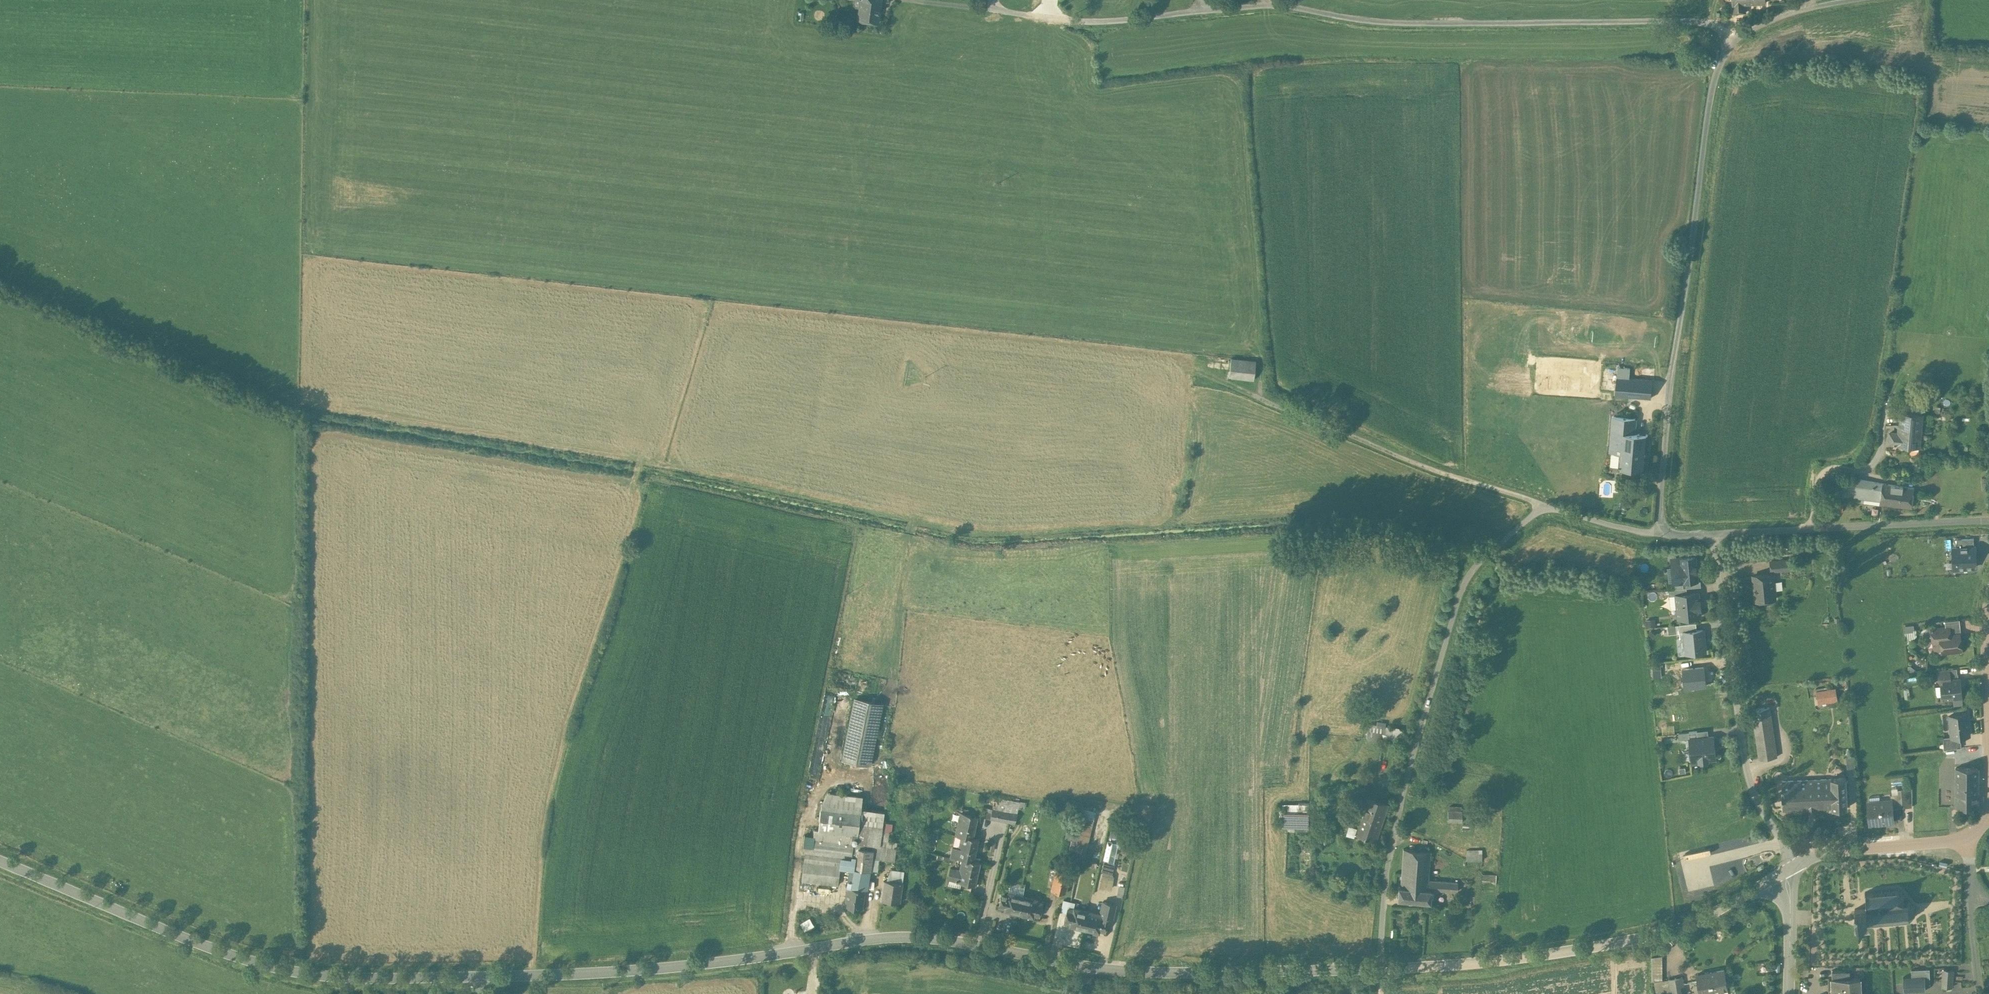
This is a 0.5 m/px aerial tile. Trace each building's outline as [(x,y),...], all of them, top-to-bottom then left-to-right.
[(859,18),(862,18),(863,21),(869,22),(871,19),(878,20),(880,0),(861,0),(859,18)] [(1745,1),(1733,2),(1733,11),(1746,10),(1745,1)] [(1256,359),(1231,356),(1229,375),(1254,378),(1256,359)] [(1653,378),(1630,376),(1631,363),(1618,362),(1616,393),(1651,396),(1653,378)] [(1654,365),(1631,363),(1630,376),(1653,378),(1654,365)] [(1922,413),(1902,412),(1900,431),(1891,431),(1890,441),(1895,442),(1895,444),(1896,444),(1896,442),(1920,444),(1922,413)] [(1636,415),(1614,413),(1611,449),(1621,450),(1621,443),(1622,429),(1634,430),(1636,415)] [(1634,430),(1622,429),(1621,443),(1647,446),(1648,431),(1634,430)] [(1647,446),(1621,443),(1621,450),(1619,465),(1645,467),(1647,446)] [(1883,481),(1857,477),(1854,495),(1881,498),(1883,481)] [(1915,485),(1883,481),(1881,498),(1880,501),(1912,505),(1915,485)] [(1976,546),(1953,547),(1954,568),(1975,567),(1974,560),(1976,559),(1976,558),(1976,546)] [(1695,556),(1672,558),(1673,566),(1675,566),(1677,581),(1674,582),(1689,581),(1698,580),(1697,570),(1696,565),(1695,556)] [(1789,559),(1771,561),(1772,570),(1790,569),(1789,559)] [(1773,573),(1754,575),(1756,600),(1775,599),(1773,573)] [(1683,587),(1669,589),(1670,595),(1676,595),(1676,594),(1687,593),(1687,587),(1683,587)] [(1687,593),(1676,594),(1676,595),(1678,618),(1701,616),(1700,608),(1701,608),(1700,599),(1699,599),(1699,592),(1687,593)] [(1696,622),(1680,624),(1680,632),(1685,631),(1697,630),(1696,622)] [(1677,624),(1669,625),(1670,633),(1678,631),(1677,624)] [(1949,626),(1932,629),(1933,637),(1940,636),(1950,634),(1949,626)] [(1697,630),(1685,631),(1687,653),(1706,651),(1703,629),(1697,630)] [(1950,634),(1940,636),(1942,652),(1962,650),(1960,633),(1950,634)] [(1960,678),(1951,679),(1950,675),(1939,676),(1940,681),(1944,681),(1944,686),(1941,686),(1942,695),(1952,694),(1953,698),(1962,697),(1960,678)] [(1836,688),(1816,691),(1818,703),(1838,700),(1836,688)] [(882,703),(855,697),(843,756),(870,761),(882,703)] [(1770,707),(1753,709),(1756,731),(1773,728),(1770,707)] [(1967,713),(1949,716),(1952,737),(1960,736),(1970,735),(1967,713)] [(1393,727),(1368,723),(1366,738),(1380,740),(1381,735),(1391,736),(1393,727)] [(1773,728),(1756,731),(1760,759),(1777,756),(1773,728)] [(1952,737),(1943,738),(1944,750),(1962,748),(1960,736),(1952,737)] [(1716,738),(1687,740),(1688,763),(1717,760),(1716,738)] [(1854,755),(1846,756),(1847,767),(1855,767),(1854,755)] [(1979,767),(1956,767),(1955,806),(1979,806),(1979,767)] [(1846,775),(1832,776),(1832,777),(1833,806),(1833,807),(1848,806),(1846,775)] [(1816,778),(1783,779),(1784,808),(1833,806),(1832,777),(1827,777),(1816,778)] [(1927,785),(1915,791),(1917,796),(1929,790),(1927,785)] [(1912,788),(1902,789),(1903,807),(1912,806),(1912,788)] [(1902,789),(1898,789),(1898,793),(1891,794),(1891,801),(1892,800),(1893,808),(1903,807),(1902,789)] [(862,794),(828,790),(821,802),(861,807),(862,794)] [(1008,798),(1001,796),(1001,800),(999,808),(1005,809),(1008,798)] [(1387,803),(1366,796),(1356,826),(1354,831),(1375,838),(1387,803)] [(1013,799),(1008,798),(1005,809),(1010,811),(1013,799)] [(1001,800),(994,799),(992,807),(999,808),(1001,800)] [(1020,801),(1013,799),(1010,811),(1011,811),(1017,812),(1020,801)] [(1891,801),(1870,803),(1871,822),(1894,820),(1893,808),(1892,800),(1891,801)] [(861,807),(821,802),(818,827),(858,832),(861,807)] [(1299,803),(1282,803),(1282,811),(1284,811),(1298,811),(1299,803)] [(1308,804),(1299,803),(1298,811),(1308,812),(1308,804)] [(992,807),(984,805),(981,815),(990,817),(992,807)] [(1079,806),(1075,823),(1074,822),(1071,839),(1088,844),(1096,810),(1079,806)] [(884,810),(861,807),(858,832),(882,835),(884,810)] [(999,808),(992,807),(990,817),(996,819),(999,808)] [(1005,809),(999,808),(996,819),(1002,820),(1005,809)] [(978,814),(956,809),(956,810),(961,811),(958,823),(957,822),(955,832),(955,833),(962,835),(962,834),(973,836),(978,814)] [(1010,811),(1005,809),(1002,820),(1009,822),(1011,811),(1010,811)] [(1462,811),(1448,810),(1448,820),(1462,821),(1462,811)] [(1017,812),(1011,811),(1009,822),(1015,823),(1017,812)] [(1298,811),(1284,811),(1283,826),(1308,826),(1308,812),(1298,811)] [(1074,822),(1068,821),(1064,838),(1071,839),(1074,822)] [(1356,826),(1347,823),(1345,831),(1354,833),(1354,831),(1356,826)] [(881,838),(882,835),(858,832),(818,827),(814,827),(810,827),(809,833),(814,834),(813,836),(868,843),(880,844),(881,838)] [(936,832),(926,831),(925,839),(935,840),(936,832)] [(814,834),(809,833),(805,833),(802,851),(805,851),(841,856),(851,857),(852,853),(856,854),(866,855),(868,843),(813,836),(814,834)] [(973,836),(962,834),(962,835),(959,846),(953,845),(950,855),(963,858),(963,857),(974,860),(974,859),(979,837),(973,836)] [(868,843),(866,855),(869,856),(879,857),(881,844),(880,844),(868,843)] [(894,859),(896,846),(881,844),(879,857),(894,859)] [(1430,850),(1404,848),(1401,878),(1401,885),(1398,885),(1397,897),(1430,900),(1431,888),(1427,888),(1428,879),(1430,850)] [(1482,849),(1467,849),(1466,860),(1482,859),(1482,849)] [(841,856),(805,851),(802,879),(838,883),(841,856)] [(867,868),(869,856),(866,855),(856,854),(854,866),(867,868)] [(974,860),(963,857),(963,858),(960,869),(950,867),(948,878),(950,878),(949,883),(960,886),(962,881),(975,884),(975,883),(980,861),(974,859),(974,860)] [(1115,863),(1104,860),(1102,871),(1112,874),(1115,863)] [(854,866),(852,878),(848,878),(847,884),(865,886),(867,868),(854,866)] [(1071,872),(1056,868),(1051,889),(1066,893),(1071,872)] [(1496,874),(1482,873),(1482,883),(1496,884),(1496,874)] [(903,880),(884,878),(881,899),(900,901),(903,880)] [(1458,882),(1428,879),(1427,888),(1431,888),(1457,890),(1458,882)] [(865,886),(847,884),(845,904),(862,906),(865,886)] [(1125,887),(1119,885),(1116,895),(1122,896),(1125,887)] [(1890,891),(1883,891),(1883,889),(1882,889),(1882,891),(1875,892),(1875,890),(1874,890),(1874,892),(1867,893),(1865,891),(1864,892),(1866,893),(1867,907),(1855,908),(1856,920),(1860,920),(1860,921),(1862,922),(1864,922),(1865,921),(1865,919),(1867,919),(1867,921),(1869,920),(1869,923),(1870,923),(1870,920),(1876,920),(1877,922),(1878,922),(1878,920),(1884,919),(1885,922),(1886,921),(1886,919),(1892,918),(1892,921),(1894,921),(1893,918),(1898,918),(1899,920),(1900,920),(1899,917),(1904,917),(1904,919),(1905,919),(1905,917),(1909,916),(1910,918),(1911,918),(1910,916),(1913,912),(1916,913),(1916,912),(1914,911),(1913,906),(1915,905),(1915,904),(1913,905),(1909,902),(1910,900),(1909,900),(1908,902),(1904,902),(1903,895),(1905,894),(1905,893),(1903,894),(1899,890),(1900,888),(1898,888),(1898,890),(1891,891),(1891,888),(1889,888),(1890,891)] [(1023,895),(1008,891),(1008,893),(1002,892),(998,906),(1005,907),(1004,910),(1019,913),(1023,895)] [(1038,898),(1023,895),(1019,913),(1033,916),(1034,914),(1040,916),(1043,902),(1037,900),(1038,898)] [(1075,902),(1063,899),(1061,911),(1066,912),(1067,907),(1073,909),(1074,907),(1075,902)] [(1100,913),(1089,910),(1084,928),(1099,932),(1099,930),(1105,931),(1109,918),(1112,919),(1115,904),(1103,901),(1100,913)] [(1089,910),(1074,907),(1073,909),(1067,907),(1066,912),(1064,921),(1070,923),(1070,925),(1084,928),(1089,910)] [(810,915),(801,920),(805,927),(814,922),(810,915)] [(1653,957),(1652,981),(1655,981),(1662,979),(1662,955),(1653,957)] [(1833,969),(1833,976),(1834,993),(1861,993),(1860,975),(1846,975),(1846,968),(1833,969)] [(1953,969),(1944,968),(1943,986),(1952,986),(1953,969)] [(1697,973),(1701,993),(1713,993),(1712,991),(1728,988),(1724,969),(1697,973)] [(1925,975),(1904,976),(1904,990),(1926,989),(1925,975)] [(1669,978),(1672,993),(1685,993),(1682,976),(1669,978)] [(1669,978),(1662,979),(1655,981),(1657,993),(1672,993),(1669,978)]
